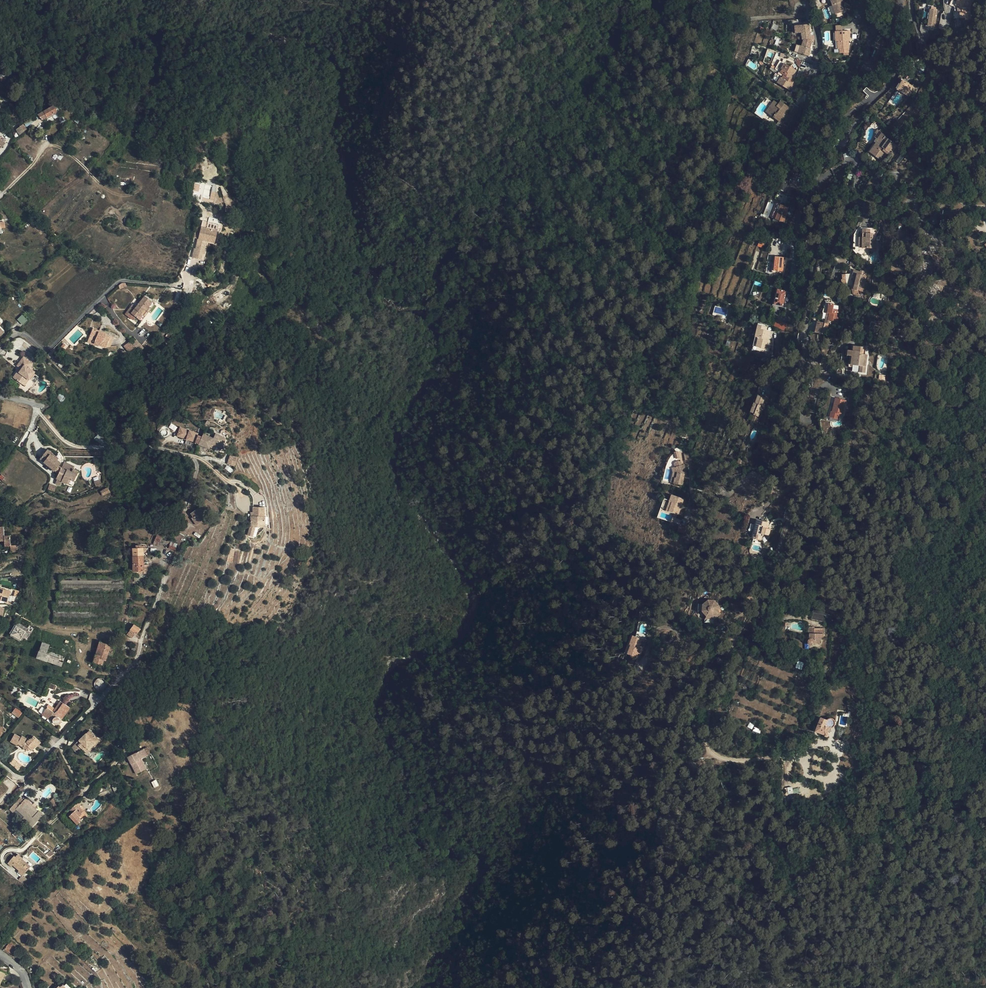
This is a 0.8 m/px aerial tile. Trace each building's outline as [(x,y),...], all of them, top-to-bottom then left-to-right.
[(842,0),(831,0),(835,14),(846,11),(842,0)] [(950,5),(955,8),(955,10),(953,10),(954,19),(960,18),(965,18),(965,20),(971,20),(970,7),(973,0),(952,0),(950,5)] [(931,9),(930,13),(928,26),(933,27),(935,14),(936,14),(937,10),(931,9)] [(803,39),(804,39),(811,40),(809,24),(795,26),(795,33),(802,32),(803,39)] [(838,49),(839,49),(844,49),(844,53),(849,53),(849,48),(849,41),(850,41),(850,30),(835,31),(836,41),(837,41),(838,49)] [(812,40),(811,40),(804,39),(802,46),(797,45),(795,52),(809,56),(811,49),(810,49),(812,40)] [(820,65),(825,68),(826,69),(830,63),(823,59),(820,65)] [(780,60),(777,65),(794,69),(780,60)] [(774,69),(784,75),(786,77),(791,79),(797,70),(794,69),(777,65),(774,69)] [(791,79),(786,77),(784,79),(782,78),(781,77),(777,83),(789,90),(794,81),(791,79)] [(897,89),(907,95),(912,86),(903,80),(897,89)] [(774,100),(770,107),(773,109),(769,114),(779,122),(783,117),(782,116),(785,111),(786,112),(790,108),(781,101),(779,104),(774,100)] [(39,114),(38,114),(43,121),(46,119),(45,118),(57,111),(54,105),(39,114)] [(58,112),(57,111),(45,118),(46,119),(58,112)] [(20,134),(27,129),(23,123),(16,129),(20,134)] [(885,135),(877,130),(875,133),(876,134),(874,137),(876,139),(874,142),(876,143),(869,152),(881,160),(886,152),(888,153),(891,148),(894,150),(897,146),(895,144),(885,136),(885,135)] [(200,183),(199,192),(203,192),(203,196),(209,196),(210,184),(200,183)] [(775,219),(781,205),(777,203),(772,218),(775,219)] [(788,208),(781,205),(775,219),(784,222),(787,216),(785,215),(787,212),(788,208)] [(129,219),(127,224),(135,227),(137,222),(129,219)] [(208,241),(214,242),(219,224),(203,220),(201,226),(198,239),(195,251),(194,251),(192,257),(201,259),(206,240),(208,241)] [(870,229),(863,229),(863,237),(862,237),(862,248),(871,248),(872,248),(873,241),(873,233),(870,233),(870,229)] [(783,257),(775,256),(774,271),(783,272),(783,267),(783,266),(783,264),(784,264),(785,264),(786,258),(783,257)] [(863,285),(865,277),(865,275),(863,275),(864,271),(861,270),(860,271),(854,270),(851,270),(850,269),(849,272),(849,274),(845,274),(841,275),(842,280),(846,279),(846,282),(842,283),(842,287),(846,287),(846,288),(846,289),(847,289),(852,289),(859,291),(861,285),(863,285)] [(218,276),(216,274),(212,277),(216,282),(220,278),(218,276)] [(790,292),(778,289),(774,304),(783,306),(786,307),(790,292)] [(224,290),(214,296),(217,301),(227,295),(224,290)] [(146,310),(152,301),(144,296),(131,313),(141,320),(145,316),(143,315),(147,311),(146,310)] [(154,303),(152,301),(146,310),(147,311),(143,315),(145,316),(154,303)] [(828,320),(829,320),(837,322),(839,315),(837,314),(838,309),(833,309),(834,304),(829,303),(827,313),(829,313),(828,320)] [(22,325),(27,321),(22,315),(17,319),(22,325)] [(776,320),(773,326),(784,330),(787,324),(776,320)] [(828,324),(825,323),(818,321),(815,332),(826,335),(828,324)] [(765,330),(765,326),(758,324),(755,337),(763,339),(768,340),(770,331),(767,330),(765,330)] [(100,345),(98,330),(93,328),(89,339),(93,340),(92,342),(99,344),(100,345)] [(98,330),(100,345),(106,347),(110,336),(106,334),(106,333),(103,332),(102,333),(99,332),(100,331),(98,330)] [(130,341),(134,346),(139,343),(134,337),(130,341)] [(765,352),(768,340),(763,339),(755,337),(752,348),(765,352)] [(854,367),(853,371),(865,373),(867,355),(865,354),(866,347),(851,345),(850,350),(848,350),(847,355),(850,355),(848,367),(852,367),(854,367)] [(33,363),(26,357),(23,361),(22,360),(16,367),(21,371),(19,373),(18,373),(14,378),(21,384),(26,378),(29,380),(36,372),(30,367),(33,363)] [(26,384),(29,380),(26,378),(21,384),(24,386),(26,384)] [(765,397),(758,394),(755,403),(754,402),(750,412),(754,413),(754,415),(758,416),(762,408),(761,407),(763,403),(765,397)] [(834,412),(832,411),(831,411),(830,417),(838,419),(840,414),(842,414),(846,400),(835,398),(833,408),(835,409),(834,412)] [(188,435),(186,438),(190,440),(188,444),(196,448),(198,443),(200,444),(204,435),(186,428),(184,433),(188,435)] [(215,452),(216,449),(218,444),(222,445),(221,447),(228,450),(232,440),(222,436),(220,440),(210,436),(205,447),(215,452)] [(48,449),(40,459),(59,473),(57,478),(67,483),(69,478),(74,481),(78,471),(73,469),(75,466),(65,462),(62,467),(59,466),(61,463),(57,459),(58,457),(48,449)] [(234,466),(238,458),(230,455),(227,464),(234,466)] [(675,477),(674,483),(682,485),(684,475),(687,474),(684,464),(682,465),(681,461),(679,461),(675,462),(674,463),(675,467),(674,467),(675,472),(674,477),(675,477)] [(681,507),(681,505),(684,499),(672,495),(670,501),(672,502),(669,511),(675,513),(673,517),(672,521),(678,524),(680,519),(676,518),(677,514),(678,515),(681,507)] [(666,510),(670,501),(664,499),(661,508),(666,510)] [(201,513),(203,512),(203,511),(200,506),(191,513),(193,517),(192,518),(196,525),(205,519),(201,513)] [(265,506),(254,506),(254,510),(254,514),(252,514),(252,525),(256,525),(256,522),(266,522),(266,514),(265,514),(265,506)] [(768,522),(758,520),(753,538),(761,540),(762,536),(763,536),(763,534),(769,536),(770,529),(768,528),(766,528),(767,525),(768,522)] [(11,545),(10,535),(5,535),(4,526),(0,527),(0,541),(4,541),(5,545),(11,545)] [(153,544),(158,545),(161,536),(156,534),(153,544)] [(131,574),(133,574),(149,574),(149,566),(144,566),(143,548),(133,548),(133,570),(131,570),(131,574)] [(9,602),(12,590),(0,588),(0,617),(4,618),(7,609),(1,607),(2,600),(9,602)] [(719,609),(719,605),(715,600),(708,600),(703,604),(702,611),(707,616),(713,617),(719,612),(718,612),(718,609),(719,609)] [(825,615),(813,613),(811,619),(824,622),(826,615),(825,615)] [(131,628),(137,633),(141,628),(135,624),(131,628)] [(15,625),(10,635),(21,640),(26,630),(15,625)] [(809,640),(808,640),(808,641),(808,642),(809,643),(809,644),(810,644),(811,645),(812,645),(813,644),(814,644),(814,643),(820,644),(820,638),(821,638),(821,637),(824,637),(824,628),(814,628),(814,627),(809,627),(809,633),(810,633),(809,639),(809,640)] [(630,645),(633,635),(631,635),(625,652),(628,654),(631,645),(630,645)] [(642,639),(633,635),(630,645),(631,645),(628,654),(632,655),(632,656),(633,657),(634,658),(635,658),(636,658),(636,657),(637,657),(638,653),(641,654),(643,647),(639,646),(642,639)] [(106,654),(111,644),(100,641),(97,651),(106,654)] [(38,657),(62,666),(63,661),(59,660),(60,658),(47,653),(50,644),(43,642),(38,657)] [(106,654),(97,651),(93,661),(102,664),(104,660),(106,660),(108,654),(111,645),(111,644),(106,654)] [(797,661),(795,668),(801,670),(804,663),(797,661)] [(824,675),(828,669),(826,665),(820,669),(824,675)] [(55,709),(49,704),(42,714),(52,721),(53,723),(54,724),(55,724),(56,725),(57,725),(59,724),(60,723),(61,722),(61,720),(69,708),(60,701),(55,709)] [(15,707),(11,713),(19,718),(22,712),(15,707)] [(827,720),(821,718),(819,723),(820,724),(818,728),(817,732),(823,734),(824,734),(825,734),(825,735),(825,736),(826,736),(826,737),(827,737),(828,737),(828,736),(828,735),(828,734),(827,733),(829,727),(830,727),(831,727),(832,726),(833,726),(834,725),(834,723),(834,721),(833,720),(832,719),(831,719),(830,719),(829,719),(827,720)] [(846,726),(839,725),(836,737),(844,739),(846,726)] [(93,742),(99,737),(92,729),(84,736),(87,739),(85,741),(84,740),(80,743),(83,747),(88,752),(91,749),(90,748),(94,744),(93,742)] [(17,745),(18,744),(19,742),(22,744),(24,745),(23,747),(26,750),(29,747),(32,750),(37,745),(38,746),(41,742),(33,736),(30,740),(29,739),(23,736),(22,738),(15,734),(10,741),(17,745)] [(102,739),(99,737),(93,742),(94,744),(90,748),(91,749),(102,739)] [(80,743),(78,741),(73,746),(78,751),(83,747),(80,743)] [(143,757),(149,755),(145,748),(130,756),(138,773),(148,768),(143,757)] [(21,761),(14,754),(10,758),(18,765),(21,761)] [(25,798),(23,801),(36,814),(39,811),(25,798)] [(40,810),(39,811),(36,814),(23,801),(22,802),(19,799),(10,809),(13,812),(17,809),(25,816),(23,818),(32,827),(44,814),(40,810)] [(79,807),(82,805),(79,802),(72,808),(75,811),(73,813),(69,816),(77,824),(87,815),(79,807)] [(89,813),(82,805),(79,807),(87,815),(89,813)] [(19,872),(23,875),(30,868),(26,864),(25,865),(20,861),(23,858),(19,854),(16,856),(15,855),(8,863),(12,866),(13,865),(20,870),(19,872)] [(12,940),(5,948),(12,954),(18,946),(12,940)]
